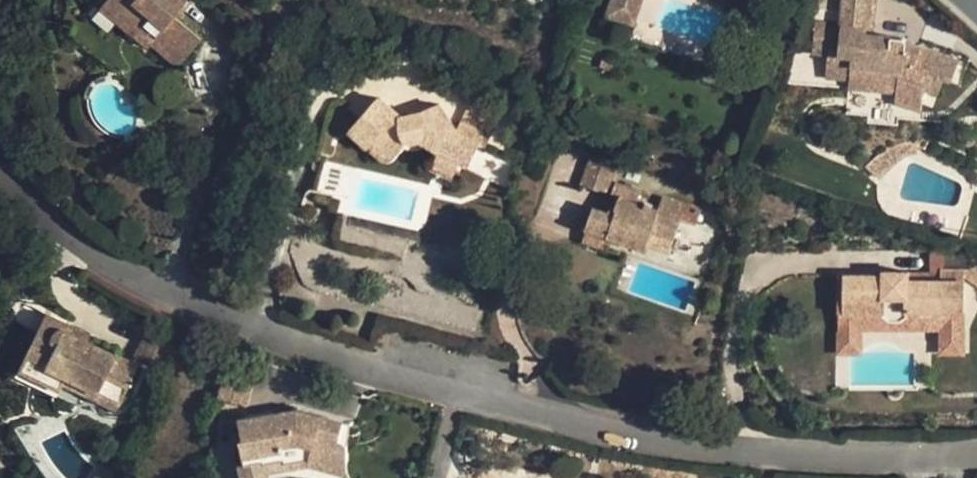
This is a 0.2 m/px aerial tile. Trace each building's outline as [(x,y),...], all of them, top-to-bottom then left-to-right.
[(108,0),(106,0),(100,7),(133,35),(139,27),(108,0)] [(139,27),(133,35),(148,48),(151,44),(178,66),(201,39),(174,16),(188,0),(108,0),(139,27)] [(606,16),(635,26),(643,0),(611,0),(606,16)] [(897,82),(896,91),(895,101),(922,110),(924,88),(939,93),(943,80),(948,82),(951,82),(958,62),(906,44),(905,41),(901,39),(890,38),(874,36),(867,35),(870,0),(843,0),(841,25),(814,22),(811,53),(828,54),(825,76),(849,79),(897,82)] [(877,0),(870,0),(867,35),(874,36),(877,0)] [(849,79),(848,88),(896,91),(897,82),(849,79)] [(485,147),(504,103),(476,90),(457,130),(458,131),(480,142),(479,144),(485,147)] [(378,97),(349,132),(380,160),(383,162),(387,162),(389,161),(392,160),(407,142),(408,143),(413,144),(416,143),(419,142),(437,152),(432,166),(453,176),(459,163),(468,167),(479,144),(480,142),(458,131),(457,130),(439,105),(421,112),(401,116),(378,97)] [(892,148),(899,160),(901,159),(904,158),(907,156),(917,154),(916,142),(900,143),(892,148)] [(899,160),(892,148),(889,144),(862,165),(879,179),(899,160)] [(590,157),(580,185),(606,194),(615,166),(590,157)] [(606,237),(647,252),(649,246),(670,253),(681,219),(691,222),(696,210),(661,197),(657,209),(637,203),(641,191),(615,182),(610,196),(618,199),(615,207),(611,205),(608,212),(593,207),(585,230),(606,237)] [(602,249),(606,237),(585,230),(581,241),(602,249)] [(963,271),(962,281),(969,282),(976,287),(976,263),(976,262),(967,271),(963,271)] [(882,276),(844,275),(844,313),(838,313),(838,353),(862,354),(862,330),(940,330),(940,354),(964,354),(964,312),(962,313),(962,281),(963,271),(940,270),(939,281),(908,281),(908,272),(882,272),(882,276)] [(72,334),(74,328),(45,314),(14,376),(56,396),(63,383),(66,377),(119,404),(138,366),(87,341),(72,334)] [(90,336),(74,328),(72,334),(87,341),(90,336)] [(119,404),(66,377),(63,383),(117,410),(119,404)] [(286,418),(302,416),(303,411),(302,406),(284,408),(285,411),(286,418)] [(344,422),(303,411),(302,416),(286,418),(285,411),(239,420),(243,439),(240,440),(245,466),(263,462),(264,465),(286,460),(285,456),(281,436),(289,435),(313,442),(309,458),(348,468),(347,446),(346,444),(345,443),(343,442),(339,441),(344,422)] [(281,436),(285,456),(308,462),(309,458),(313,442),(289,435),(281,436)] [(349,476),(348,468),(309,458),(308,462),(307,464),(349,476)] [(105,467),(96,477),(120,477),(105,467)]
